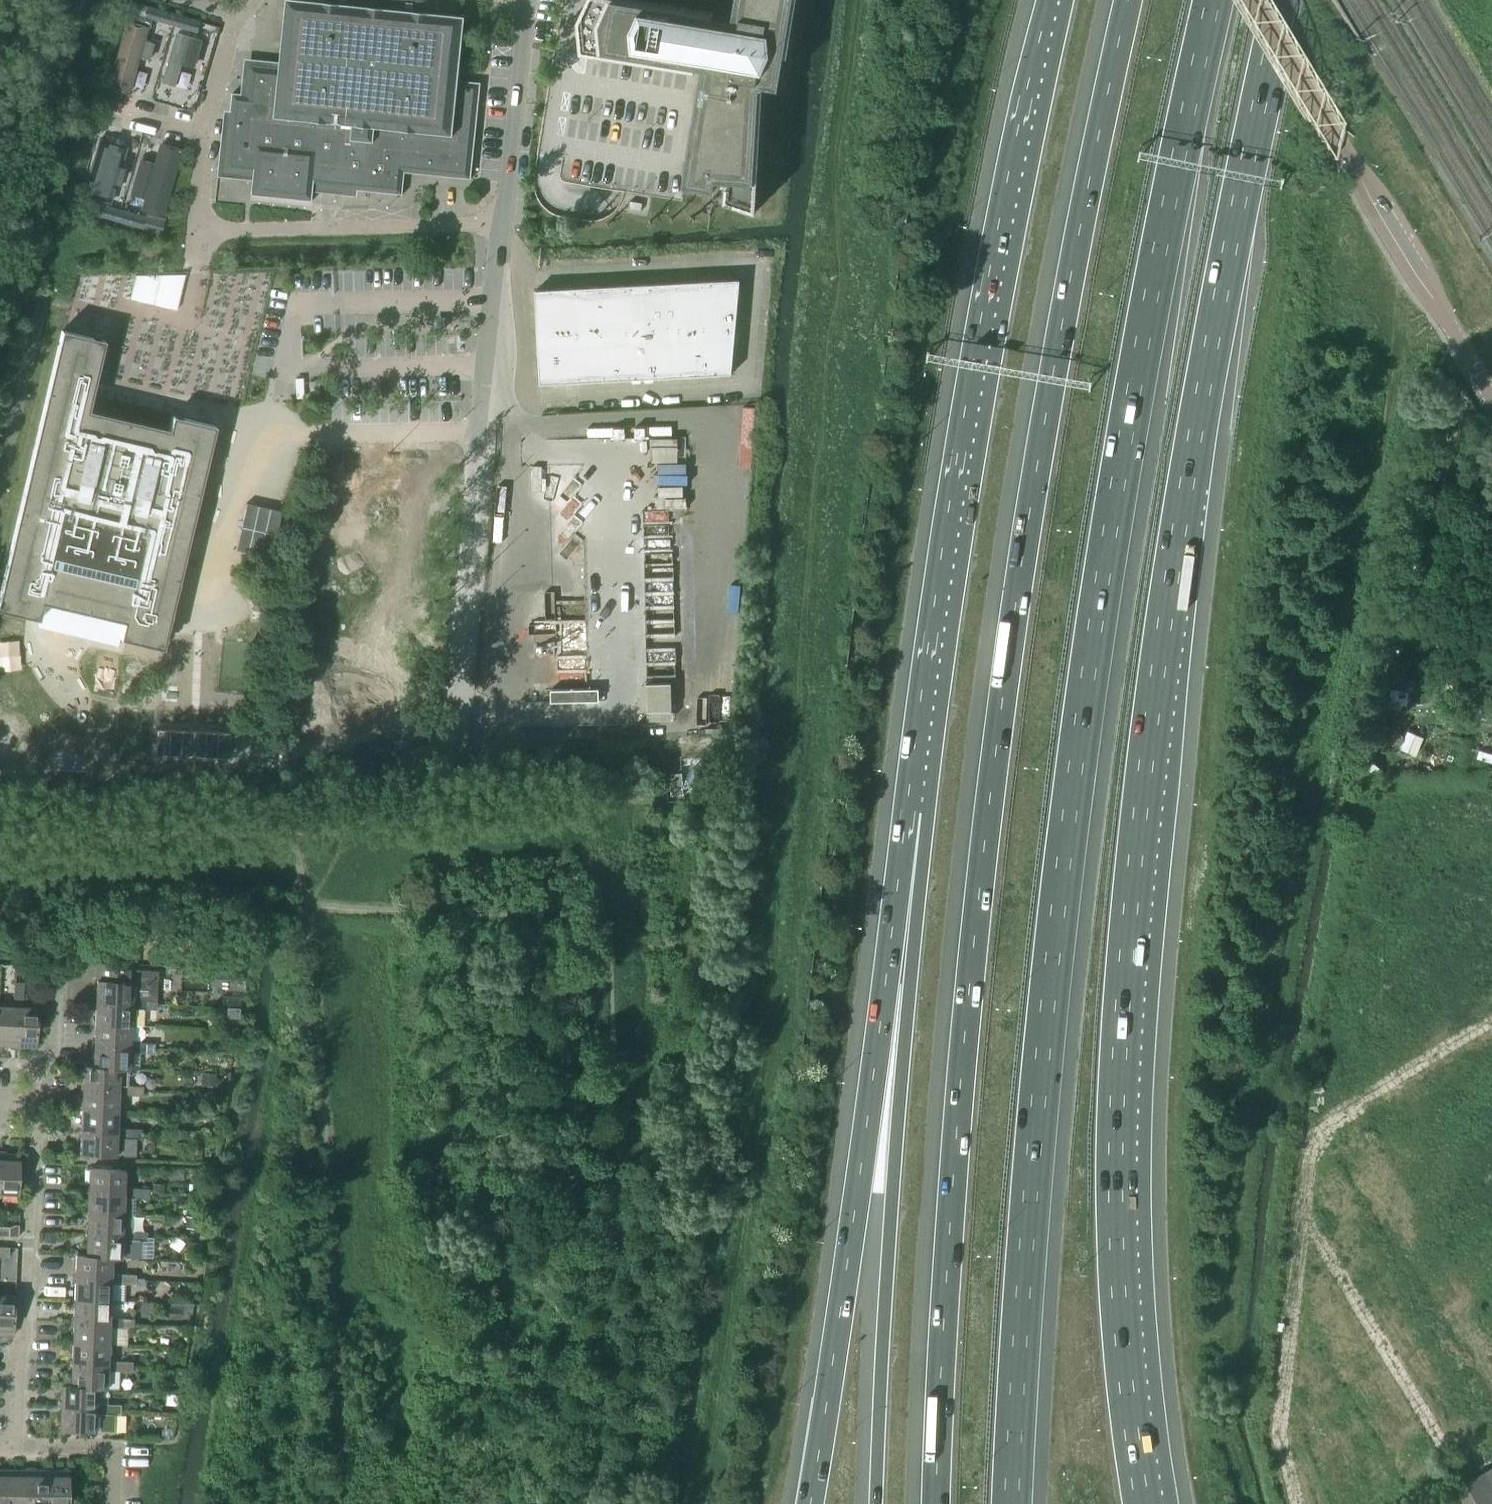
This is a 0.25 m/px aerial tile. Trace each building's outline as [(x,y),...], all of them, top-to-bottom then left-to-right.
[(315,1),(306,0),(287,0),(280,69),(251,66),(248,95),(241,95),(241,94),(233,93),(231,112),(225,171),(254,174),(254,181),(253,180),(252,195),(312,201),(313,201),(315,178),(335,180),(334,188),(403,195),(403,187),(404,172),(471,179),(481,83),(459,81),(465,17),(464,16),(437,13),(438,0),(315,0),(315,1)] [(583,15),(587,50),(706,69),(685,186),(714,191),(716,180),(726,181),(725,202),(756,212),(764,86),(779,89),(784,56),(788,57),(797,0),(736,0),(733,19),(728,19),(730,12),(719,10),(718,13),(637,0),(591,0),(583,15)] [(131,13),(148,18),(200,32),(203,23),(134,3),(131,13)] [(112,91),(133,97),(153,28),(131,22),(112,91)] [(167,83),(179,87),(193,37),(181,34),(167,83)] [(119,98),(109,95),(106,105),(116,108),(119,98)] [(89,179),(103,182),(117,132),(104,129),(89,179)] [(145,200),(142,211),(163,217),(182,150),(161,144),(155,165),(138,160),(128,195),(145,200)] [(84,185),(77,209),(161,232),(163,224),(93,204),(98,188),(84,185)] [(134,282),(130,299),(177,310),(185,275),(135,275),(134,282)] [(740,280),(674,284),(535,291),(540,385),(732,374),(740,280)] [(0,598),(0,610),(27,616),(38,619),(42,601),(123,620),(119,638),(162,648),(174,597),(187,542),(214,426),(172,417),(169,431),(87,412),(104,341),(62,331),(18,516),(13,542),(12,542),(0,598)] [(319,382),(309,382),(310,394),(312,394),(319,394),(319,382)] [(281,511),(246,504),(236,550),(271,558),(281,511)] [(645,587),(585,588),(586,629),(587,656),(587,684),(600,684),(600,701),(588,701),(588,725),(600,724),(637,723),(648,711),(672,711),(671,683),(647,683),(647,679),(647,676),(647,666),(645,587)] [(551,689),(552,701),(600,701),(600,688),(551,689)] [(228,756),(229,732),(156,729),(155,753),(228,756)] [(670,774),(671,796),(684,795),(682,773),(670,774)] [(97,962),(96,1003),(131,1004),(131,1009),(143,1010),(144,1010),(144,1000),(152,1000),(153,970),(133,969),(133,963),(97,962)] [(230,978),(241,978),(242,968),(231,967),(231,968),(230,978)] [(14,994),(23,995),(24,983),(14,982),(14,994)] [(17,1047),(18,1007),(23,1008),(23,995),(14,994),(13,1007),(0,1006),(0,1046),(17,1047)] [(156,1000),(152,1000),(144,1000),(144,1010),(156,1010),(156,1000)] [(96,1003),(95,1025),(131,1026),(143,1026),(143,1010),(131,1009),(131,1004),(96,1003)] [(18,1007),(17,1047),(36,1048),(38,1008),(23,1008),(18,1007)] [(227,1008),(227,1018),(239,1019),(240,1009),(227,1008)] [(95,1025),(94,1046),(130,1047),(130,1052),(140,1053),(142,1053),(142,1043),(130,1043),(131,1026),(95,1025)] [(142,1043),(142,1053),(154,1053),(155,1044),(142,1043)] [(94,1046),(93,1067),(93,1068),(119,1069),(119,1070),(129,1070),(139,1071),(140,1053),(130,1052),(130,1047),(94,1046)] [(84,1066),(83,1089),(118,1090),(118,1095),(131,1096),(131,1086),(128,1086),(129,1070),(119,1070),(119,1069),(93,1068),(93,1067),(84,1066)] [(215,1075),(202,1074),(201,1087),(215,1088),(215,1075)] [(131,1086),(131,1096),(143,1096),(143,1086),(131,1086)] [(83,1089),(82,1111),(118,1112),(118,1095),(118,1090),(83,1089)] [(82,1111),(81,1132),(117,1134),(117,1138),(129,1139),(129,1129),(117,1129),(118,1112),(82,1111)] [(129,1139),(136,1139),(141,1139),(142,1130),(129,1129),(129,1139)] [(117,1134),(81,1132),(80,1155),(135,1157),(136,1139),(129,1139),(117,1138),(117,1134)] [(0,1171),(0,1193),(18,1194),(20,1155),(1,1154),(0,1171)] [(89,1169),(88,1191),(124,1193),(124,1198),(136,1198),(136,1188),(124,1188),(125,1170),(89,1169)] [(136,1188),(136,1198),(148,1198),(149,1189),(136,1188)] [(88,1191),(87,1213),(135,1215),(136,1198),(124,1198),(124,1193),(88,1191)] [(87,1213),(87,1235),(122,1236),(122,1241),(134,1241),(135,1232),(134,1232),(135,1215),(87,1213)] [(8,1237),(9,1227),(0,1227),(0,1236),(8,1237)] [(135,1232),(134,1241),(147,1242),(147,1232),(135,1232)] [(44,1242),(56,1243),(56,1235),(45,1234),(44,1242)] [(87,1235),(86,1255),(86,1256),(112,1257),(112,1258),(121,1259),(122,1241),(122,1236),(87,1235)] [(9,1257),(9,1248),(0,1247),(0,1257),(9,1257)] [(76,1255),(75,1278),(111,1279),(111,1284),(123,1284),(123,1275),(111,1274),(112,1258),(112,1257),(86,1256),(86,1255),(76,1255)] [(123,1275),(123,1284),(135,1285),(136,1275),(123,1275)] [(75,1278),(74,1300),(110,1301),(111,1284),(111,1279),(75,1278)] [(13,1335),(15,1296),(0,1296),(0,1335),(13,1335)] [(74,1300),(73,1321),(109,1323),(109,1328),(121,1328),(122,1319),(109,1318),(110,1301),(74,1300)] [(121,1328),(124,1328),(134,1329),(134,1319),(122,1319),(121,1328)] [(73,1321),(73,1343),(108,1344),(123,1345),(124,1328),(121,1328),(109,1328),(109,1323),(73,1321)] [(73,1343),(72,1365),(107,1366),(107,1371),(120,1371),(120,1362),(107,1361),(108,1344),(73,1343)] [(120,1362),(120,1371),(132,1372),(132,1362),(120,1362)] [(72,1365),(71,1385),(71,1386),(97,1387),(97,1388),(119,1389),(120,1371),(107,1371),(107,1366),(72,1365)] [(61,1385),(60,1407),(96,1409),(96,1414),(108,1414),(109,1405),(96,1404),(97,1388),(97,1387),(71,1386),(71,1385),(61,1385)] [(109,1405),(108,1414),(121,1415),(121,1405),(109,1405)] [(96,1409),(60,1407),(60,1430),(95,1431),(96,1414),(96,1409)] [(1448,1494),(1451,1498),(1441,1503),(1491,1503),(1491,1467),(1448,1494)] [(11,1470),(0,1470),(0,1503),(11,1503),(11,1470)] [(30,1470),(11,1470),(11,1503),(30,1503),(30,1470)] [(49,1470),(30,1470),(30,1503),(49,1503),(49,1470)] [(49,1470),(49,1503),(69,1503),(69,1471),(49,1470)]
